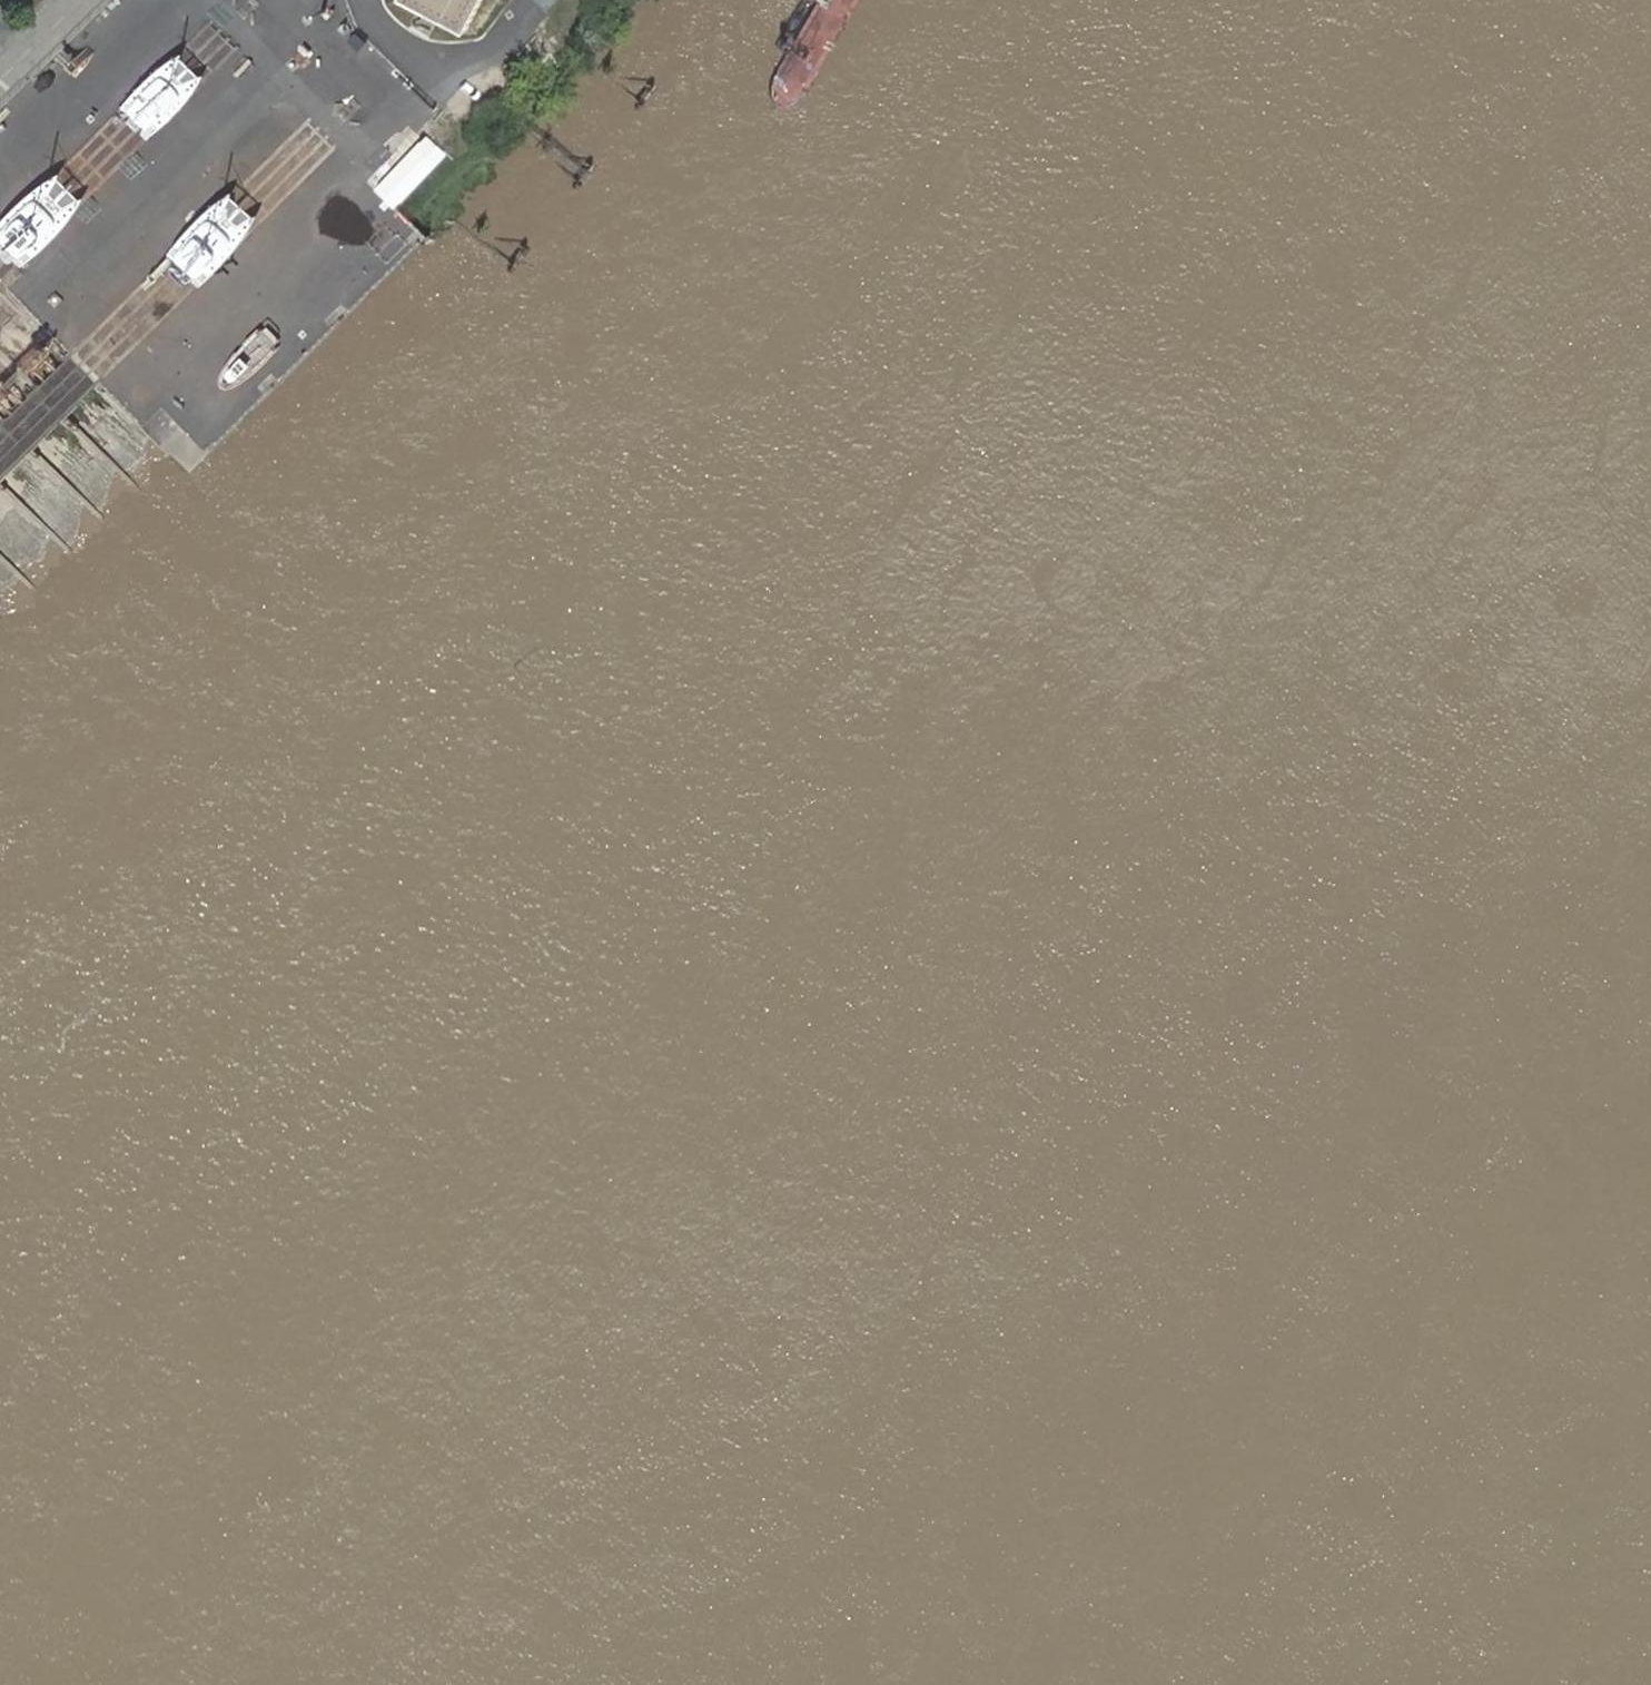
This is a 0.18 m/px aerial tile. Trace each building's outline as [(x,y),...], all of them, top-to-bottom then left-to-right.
[(468,33),(485,0),(402,0),(468,33)] [(173,107),(221,61),(196,35),(148,82),(173,107)] [(255,359),(293,365),(329,298),(320,297),(278,251),(270,250),(273,231),(258,235),(298,159),(295,150),(286,152),(103,324),(114,335),(127,391),(132,358),(153,369),(142,380),(160,399),(217,408),(181,389),(186,380),(160,366),(171,363),(164,331),(143,336),(141,335),(182,296),(186,314),(198,312),(202,330),(223,325),(255,359)]
